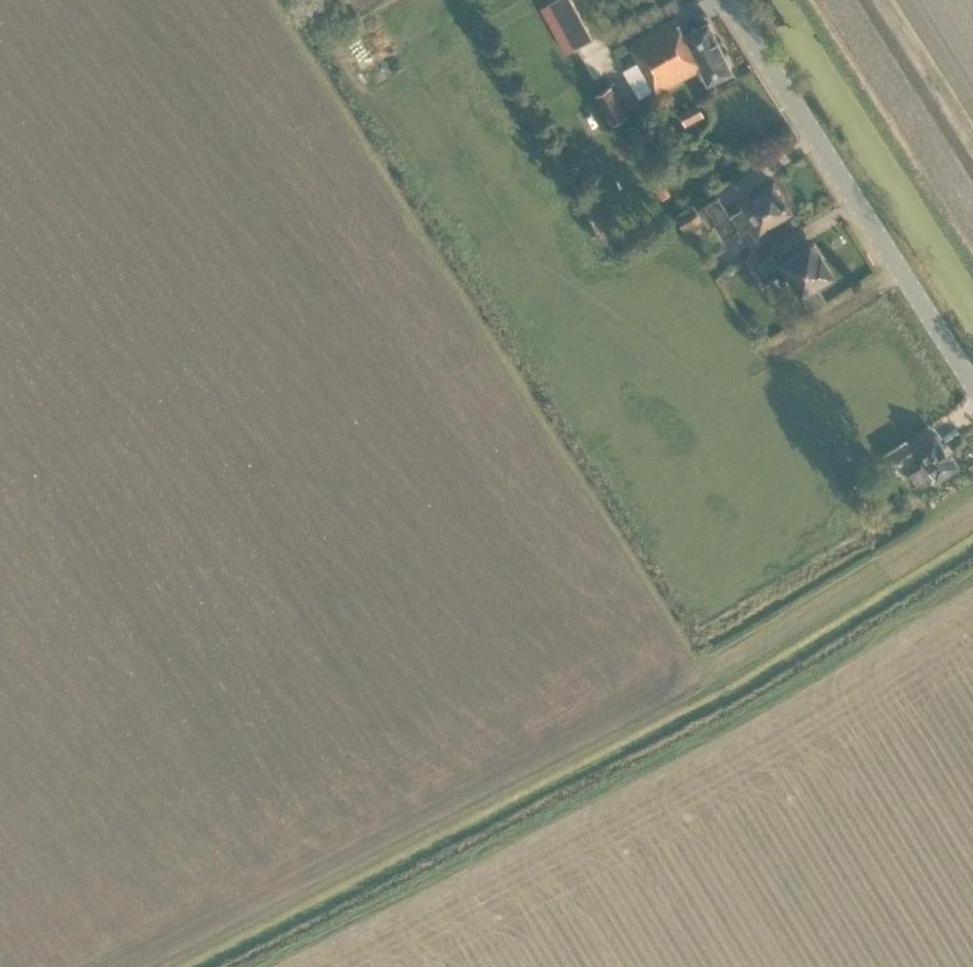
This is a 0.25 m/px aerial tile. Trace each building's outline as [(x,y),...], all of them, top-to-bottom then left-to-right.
[(575,48),(594,38),(573,0),(552,0),(549,2),(575,48)] [(677,15),(628,42),(656,92),(674,82),(701,67),(708,83),(733,71),(709,21),(686,33),(677,15)] [(612,123),(625,115),(608,85),(595,93),(612,123)] [(700,101),(680,112),(687,124),(706,113),(700,101)] [(653,182),(662,197),(671,191),(662,177),(653,182)] [(767,226),(791,211),(774,183),(742,203),(745,206),(731,215),(719,195),(700,206),(711,225),(715,222),(724,237),(738,228),(740,231),(749,225),(758,239),(767,233),(767,226)] [(702,218),(695,206),(677,217),(685,229),(702,218)] [(775,247),(743,267),(768,306),(783,297),(797,320),(828,300),(819,287),(835,277),(814,245),(786,264),(775,247)] [(942,475),(957,465),(936,434),(917,447),(925,460),(921,462),(923,465),(911,473),(907,476),(913,486),(918,483),(918,485),(929,478),(930,479),(940,472),(942,475)] [(883,453),(890,463),(913,448),(907,438),(883,453)]
